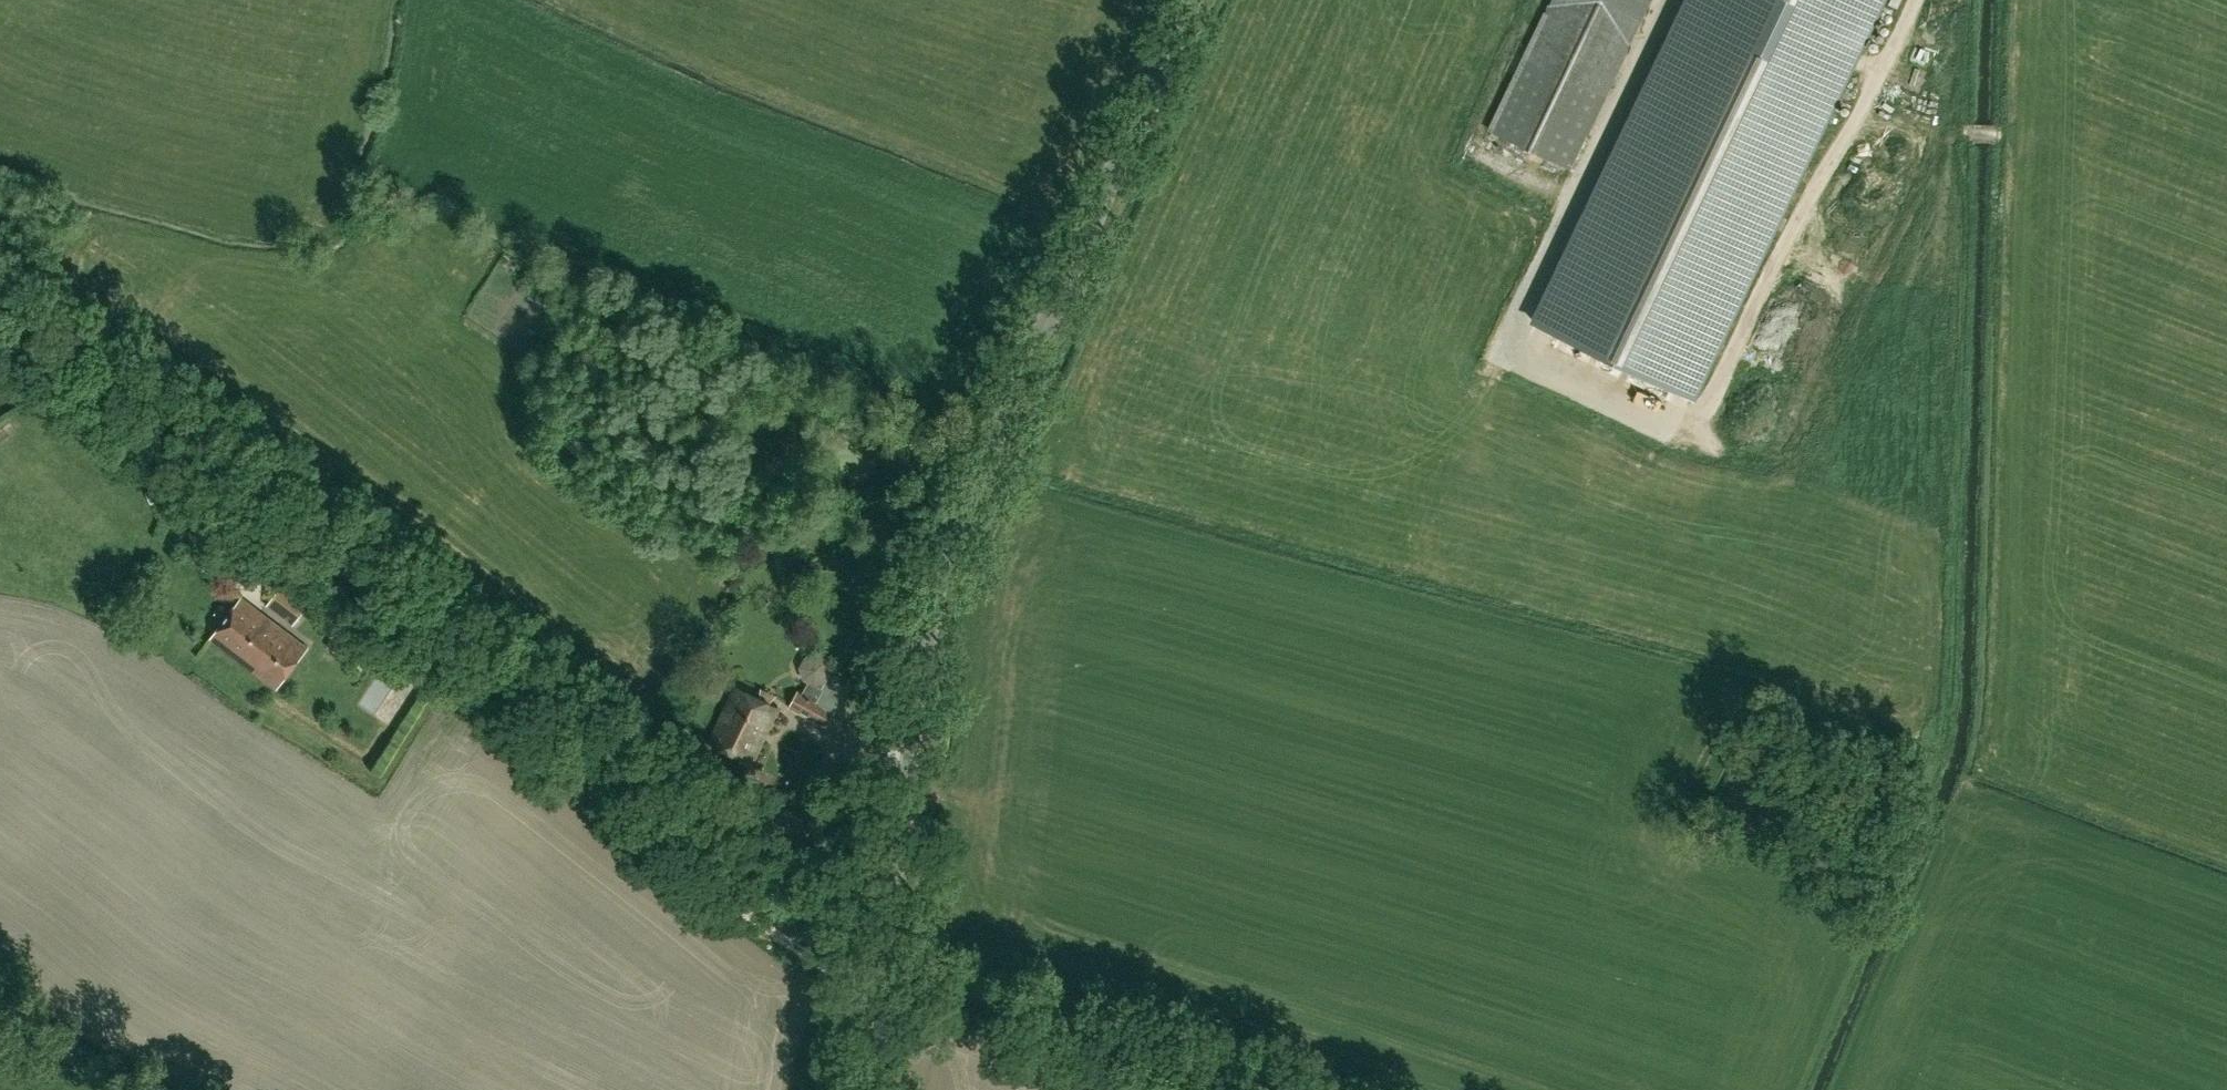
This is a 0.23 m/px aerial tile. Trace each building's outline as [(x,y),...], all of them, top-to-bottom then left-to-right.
[(1492,127),(1573,165),(1650,0),(1552,0),(1492,127)] [(1535,323),(1691,398),(1881,0),(1689,0),(1535,323)] [(267,607),(292,627),(308,606),(283,586),(267,607)] [(211,640),(278,689),(308,648),(242,599),(211,640)] [(809,682),(804,691),(800,689),(789,708),(828,730),(839,710),(853,685),(832,673),(833,671),(830,659),(819,653),(806,655),(800,666),(804,679),(809,682)] [(751,760),(779,705),(737,683),(709,738),(751,760)]
